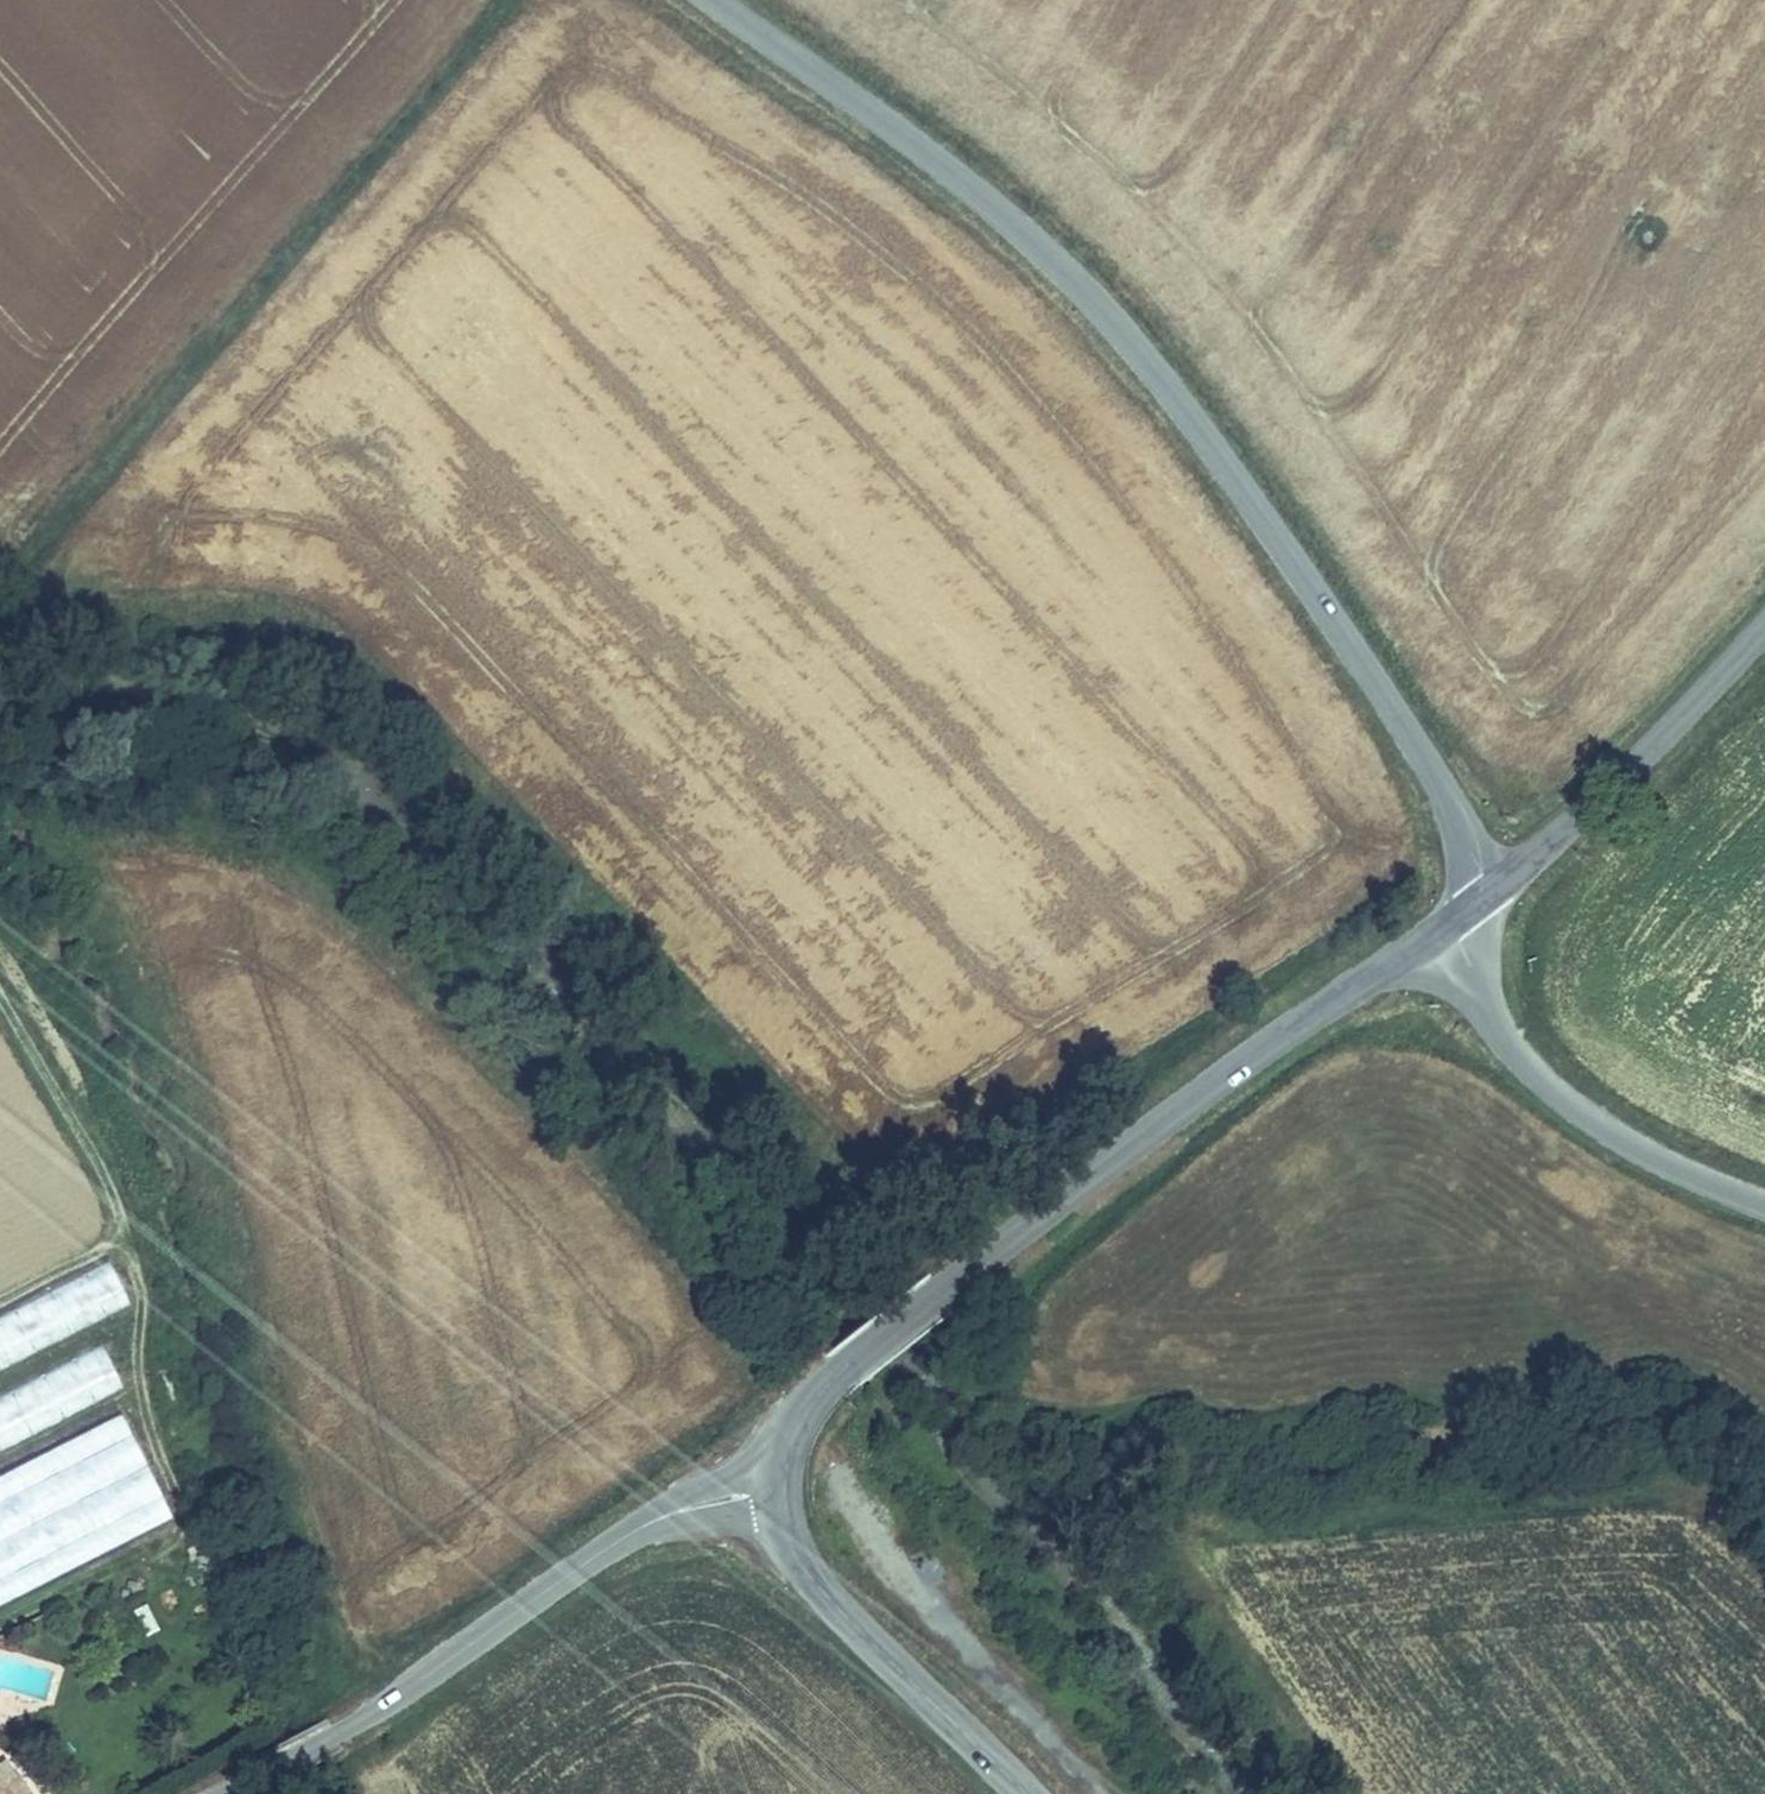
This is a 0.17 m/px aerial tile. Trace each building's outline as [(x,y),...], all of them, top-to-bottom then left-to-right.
[(130,1409),(97,1334),(134,1318),(112,1268),(0,1317),(0,1466),(130,1409)] [(174,1529),(128,1422),(0,1478),(0,1605),(174,1529)] [(144,1636),(158,1629),(146,1603),(132,1610),(144,1636)] [(23,1779),(0,1793),(33,1793),(23,1779)]
